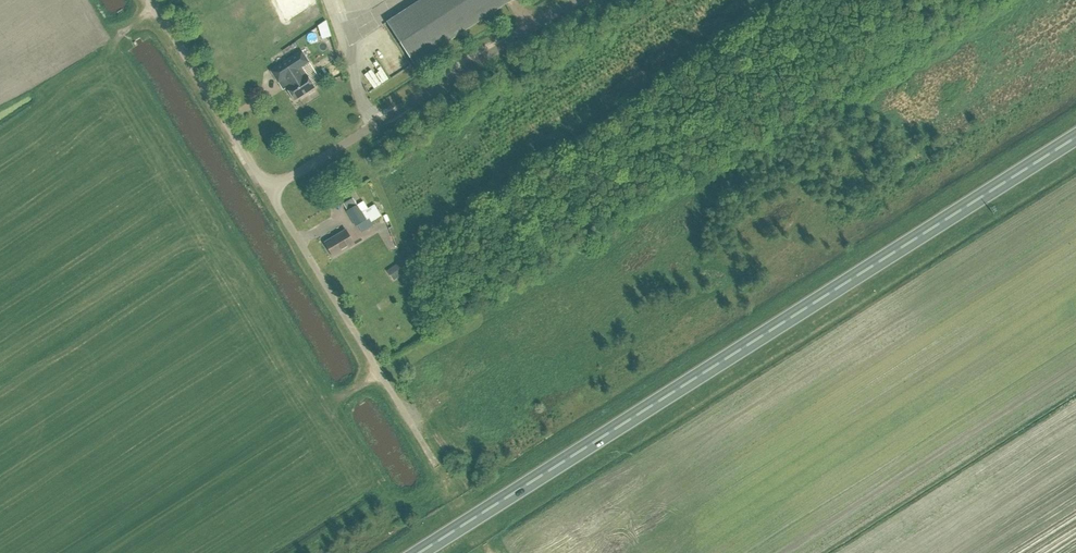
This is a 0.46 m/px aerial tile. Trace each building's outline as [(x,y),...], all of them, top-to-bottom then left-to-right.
[(387,15),(411,60),(522,0),(415,0),(387,15)] [(322,38),(332,36),(327,21),(318,23),(322,38)] [(278,83),(285,78),(290,86),(287,88),(295,101),(315,88),(307,75),(303,77),(298,70),(309,63),(302,51),(271,71),(278,83)] [(347,211),(356,226),(369,218),(371,222),(381,216),(374,204),(367,209),(363,201),(357,205),(353,198),(344,204),(348,210),(347,211)] [(333,258),(355,245),(346,230),(331,239),(331,240),(325,244),(333,258)] [(396,265),(387,271),(394,280),(402,274),(396,265)]
